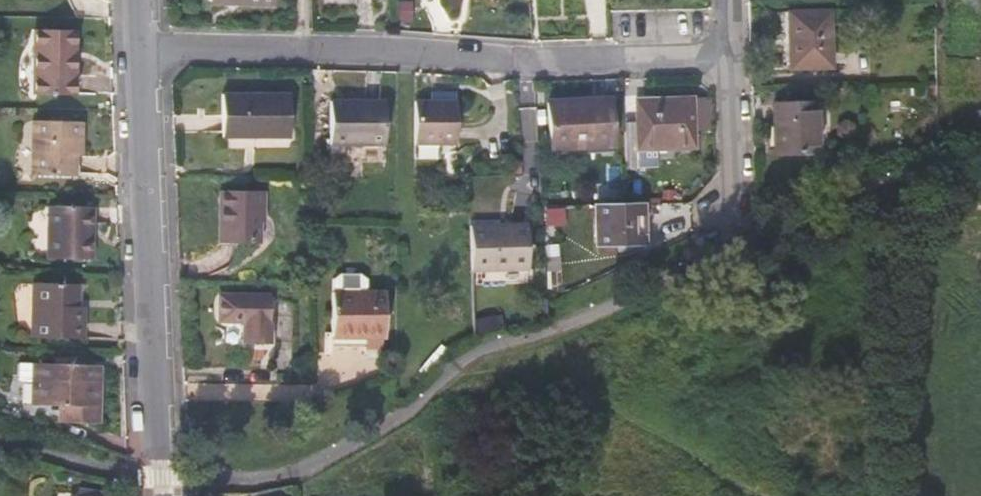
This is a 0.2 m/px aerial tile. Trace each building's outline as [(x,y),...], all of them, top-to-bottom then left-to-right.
[(787,10),(787,38),(793,38),(793,68),(832,66),(832,8),(787,10)] [(34,29),(32,94),(75,95),(75,29),(34,29)] [(221,94),(221,137),(290,137),(290,93),(221,94)] [(547,99),(550,151),(612,147),(609,95),(547,99)] [(710,128),(708,95),(694,96),(695,129),(710,128)] [(635,98),(635,110),(635,120),(623,121),(625,168),(641,168),(642,151),(657,150),(696,148),(695,129),(694,96),(635,98)] [(455,142),(454,100),(413,100),(413,142),(455,142)] [(329,101),(330,143),(385,142),(385,101),(329,101)] [(773,102),(773,152),(816,151),(816,101),(773,102)] [(635,120),(635,110),(622,111),(623,121),(635,120)] [(32,119),(31,174),(76,176),(76,155),(81,155),(81,121),(32,119)] [(657,150),(642,151),(641,168),(658,168),(657,150)] [(220,190),(219,243),(259,243),(259,221),(264,221),(264,190),(220,190)] [(626,202),(595,203),(597,246),(643,244),(642,202),(626,202)] [(49,205),(47,259),(92,259),(93,206),(49,205)] [(470,225),(471,269),(530,268),(528,224),(470,225)] [(358,273),(339,273),(331,279),(332,347),(385,346),(384,290),(365,290),(365,280),(358,273)] [(78,284),(34,282),(32,337),(83,339),(84,307),(78,306),(78,284)] [(269,295),(227,295),(223,297),(220,300),(219,308),(220,314),(224,319),(229,321),(243,321),(243,342),(269,343),(269,295)] [(34,362),(33,403),(61,404),(61,421),(97,422),(99,363),(34,362)]
